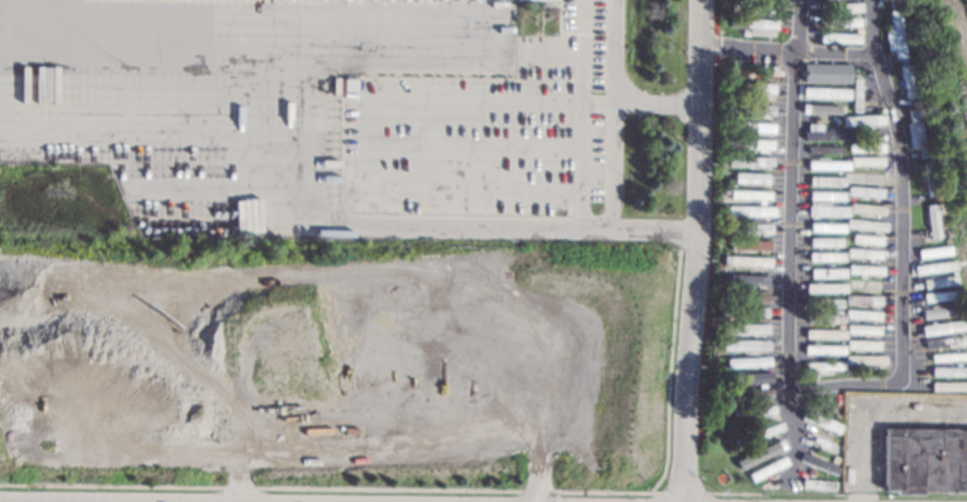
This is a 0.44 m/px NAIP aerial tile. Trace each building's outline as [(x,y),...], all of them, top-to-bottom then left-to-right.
[(777,4),(777,13),(743,10),(743,2),(777,4)] [(859,11),(820,12),(819,4),(859,3),(859,11)] [(903,57),(893,58),(892,49),(885,50),(883,29),(890,28),(887,11),(897,10),(903,57)] [(775,20),(775,29),(772,29),(772,35),(748,34),(748,27),(728,26),(729,17),(775,20)] [(858,26),(854,26),(818,25),(818,17),(858,17),(858,26)] [(859,34),(858,43),(818,41),(819,32),(859,34)] [(848,82),(802,82),(802,63),(849,64),(848,82)] [(912,96),(904,98),(903,94),(898,95),(896,86),(901,85),(898,66),(906,64),(912,96)] [(780,76),(749,77),(748,69),(780,68),(780,76)] [(356,91),(343,91),(343,78),(357,78),(356,91)] [(859,78),(858,112),(851,111),(852,78),(859,78)] [(772,83),(772,93),(763,93),(763,98),(752,98),(752,93),(730,92),(730,82),(772,83)] [(848,89),(848,98),(801,97),(801,87),(848,89)] [(772,105),(772,115),(725,112),(725,102),(772,105)] [(844,106),(844,114),(810,113),(810,105),(844,106)] [(922,147),(912,149),(912,146),(907,147),(903,123),(907,122),(905,110),(915,108),(922,147)] [(882,124),(842,126),(842,116),(882,114),(882,124)] [(773,123),(772,132),(732,130),(732,121),(773,123)] [(821,130),(847,129),(847,139),(804,140),(803,130),(806,130),(806,124),(820,123),(821,130)] [(772,140),(771,149),(763,149),(763,151),(756,151),(756,149),(725,148),(726,138),(772,140)] [(882,151),(848,151),(848,142),(870,143),(882,143),(882,151)] [(840,146),(807,146),(807,154),(840,153),(840,146)] [(771,165),(727,165),(727,157),(771,157),(771,165)] [(881,165),(848,165),(848,157),(881,157),(881,165)] [(847,169),(806,168),(807,160),(847,161),(847,169)] [(934,195),(926,196),(925,188),(919,189),(917,170),(922,169),(921,163),(929,162),(934,195)] [(880,172),(880,180),(846,179),(846,171),(880,172)] [(767,173),(766,183),(734,182),(734,172),(767,173)] [(833,178),(844,178),(844,185),(807,184),(807,177),(826,178),(826,173),(833,173),(833,178)] [(880,188),(880,197),(846,194),(847,186),(880,188)] [(770,191),(769,199),(729,197),(729,190),(770,191)] [(842,200),(808,199),(808,191),(811,191),(842,191),(842,200)] [(883,206),(882,214),(849,211),(849,203),(883,206)] [(938,237),(929,239),(924,204),(934,203),(938,237)] [(770,215),(728,215),(728,206),(770,206),(770,215)] [(847,216),(807,215),(807,206),(811,206),(847,206),(847,216)] [(885,222),(884,230),(844,226),(845,218),(885,222)] [(770,233),(733,233),(733,223),(770,223),(770,233)] [(843,232),(809,231),(809,223),(843,223),(843,232)] [(950,234),(944,236),(942,228),(948,227),(950,234)] [(881,236),(880,244),(852,242),(852,234),(881,236)] [(841,247),(841,238),(808,238),(808,247),(841,247)] [(770,240),(770,250),(730,249),(730,239),(770,240)] [(950,254),(917,257),(916,249),(949,245),(950,254)] [(881,250),(880,258),(870,257),(870,260),(867,259),(867,257),(846,256),(847,248),(881,250)] [(843,253),(808,252),(808,261),(843,261),(843,253)] [(770,257),(769,267),(731,265),(731,269),(727,269),(727,265),(722,265),(722,255),(770,257)] [(955,268),(916,274),(914,266),(932,263),(931,260),(935,259),(936,263),(954,260),(955,268)] [(882,266),(881,274),(847,273),(848,265),(882,266)] [(844,276),(810,277),(810,269),(844,268),(844,276)] [(769,274),(768,284),(726,282),(726,272),(769,274)] [(957,282),(918,289),(917,281),(956,274),(957,282)] [(881,281),(880,290),(873,289),(873,291),(870,291),(870,289),(847,287),(847,279),(881,281)] [(845,292),(805,292),(805,283),(845,283),(845,292)] [(768,291),(767,301),(761,301),(760,304),(754,304),(755,301),(725,299),(725,289),(768,291)] [(952,290),(921,294),(923,303),(953,298),(952,290)] [(880,296),(879,305),(847,303),(847,294),(880,296)] [(841,307),(807,307),(807,298),(808,298),(841,299),(841,307)] [(730,307),(767,307),(767,316),(720,317),(720,308),(725,308),(725,302),(730,302),(730,307)] [(960,312),(923,317),(922,308),(959,303),(960,312)] [(880,311),(879,320),(845,317),(845,309),(880,311)] [(829,315),(842,315),(841,323),(807,322),(807,314),(812,314),(812,311),(815,311),(815,314),(822,314),(822,310),(829,310),(829,315)] [(966,319),(966,324),(966,329),(921,335),(920,326),(966,319)] [(768,333),(721,333),(720,324),(768,323),(768,333)] [(879,326),(879,334),(846,332),(847,324),(879,326)] [(845,338),(805,337),(805,329),(845,330),(845,338)] [(965,344),(925,349),(924,341),(932,340),(932,337),(937,336),(937,339),(964,336),(965,344)] [(767,350),(757,350),(757,353),(746,353),(746,350),(721,350),(721,340),(768,340),(767,350)] [(879,341),(879,349),(846,348),(846,340),(879,341)] [(816,345),(844,345),(844,353),(804,353),(804,345),(812,345),(812,342),(816,342),(816,345)] [(966,359),(931,361),(930,354),(966,352),(966,359)] [(884,364),(845,363),(845,355),(884,356),(884,364)] [(769,364),(727,367),(726,359),(769,356),(769,364)] [(815,362),(843,362),(843,369),(834,369),(834,374),(820,374),(820,369),(805,369),(805,362),(810,362),(810,359),(815,359),(815,362)] [(931,368),(966,366),(966,374),(931,376),(931,368)] [(769,381),(763,381),(763,384),(759,384),(759,381),(729,382),(729,374),(769,373),(769,381)] [(931,382),(966,382),(966,390),(931,390),(931,382)] [(771,397),(761,397),(761,400),(758,400),(758,397),(731,398),(731,390),(770,388),(771,397)] [(774,413),(735,415),(734,407),(774,405),(774,413)] [(820,413),(819,416),(841,424),(837,433),(800,419),(803,410),(812,413),(813,410),(820,413)] [(782,428),(751,440),(748,434),(780,421),(782,428)] [(884,427),(966,429),(966,493),(921,492),(921,494),(894,494),(894,490),(883,490),(884,427)] [(823,439),(824,434),(828,436),(826,441),(841,446),(838,454),(800,439),(803,431),(823,439)] [(745,441),(735,445),(733,439),(743,435),(745,441)] [(783,447),(752,461),(748,453),(780,439),(783,447)] [(839,467),(836,474),(799,460),(802,453),(839,467)] [(839,455),(837,462),(831,459),(833,453),(839,455)] [(787,463),(779,467),(780,470),(775,472),(774,470),(751,481),(748,473),(783,456),(787,463)] [(838,481),(837,490),(801,487),(802,478),(838,481)] [(759,487),(752,490),(750,485),(756,482),(759,487)]
